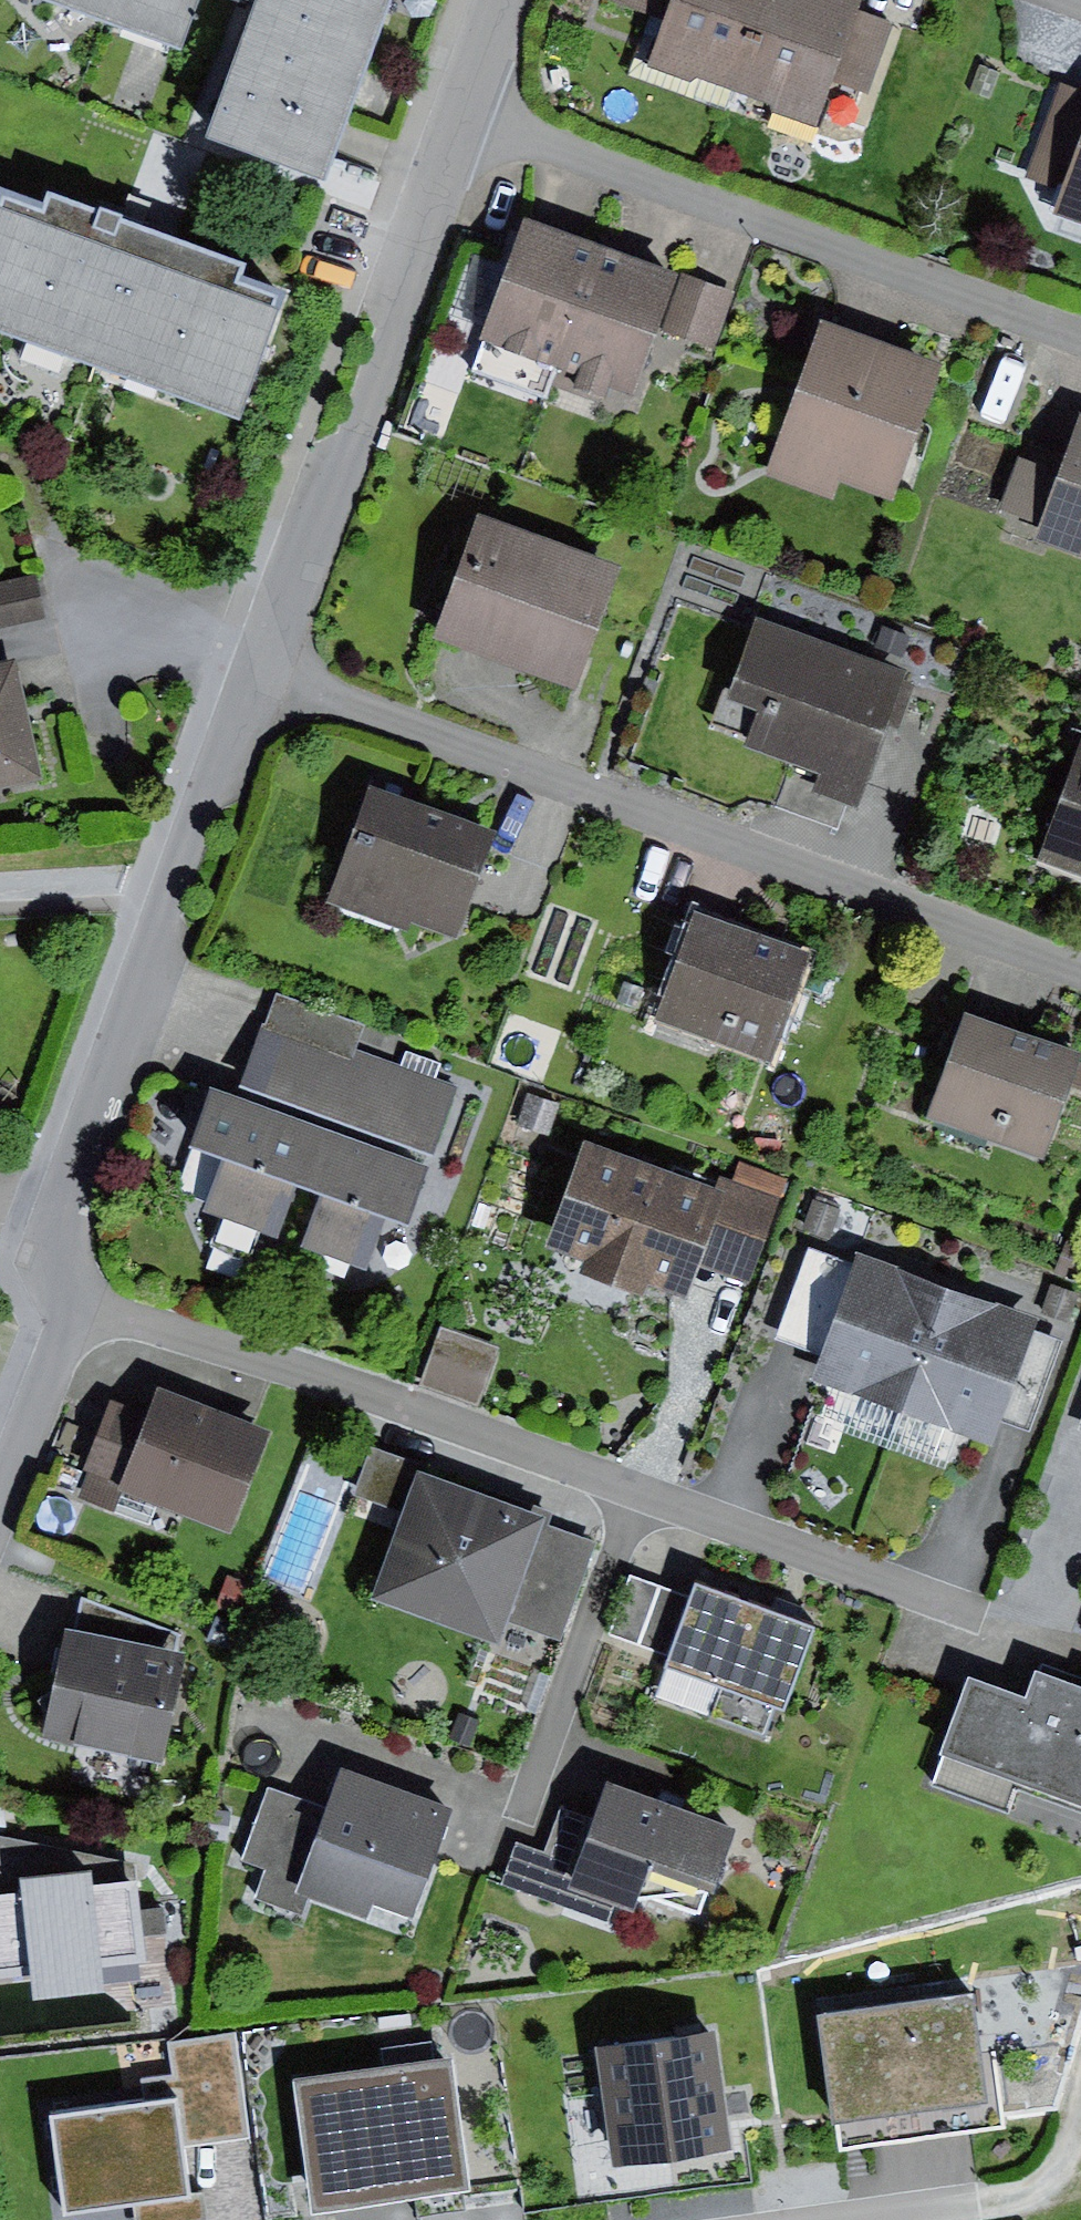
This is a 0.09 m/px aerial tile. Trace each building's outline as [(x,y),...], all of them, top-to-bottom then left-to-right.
[(183,64),(206,0),(3,0),(183,64)] [(248,14),(202,154),(330,200),(350,144),(402,0),(210,0),(248,14)] [(665,20),(649,64),(737,96),(771,0),(611,0),(665,20)] [(737,96),(812,121),(826,80),(865,94),(888,25),(861,16),(865,0),(771,0),(737,96)] [(1052,84),(1016,182),(1059,198),(1052,217),(1080,228),(1080,95),(1052,84)] [(0,199),(0,337),(241,425),(287,300),(240,282),(245,269),(170,242),(48,197),(41,214),(0,199)] [(525,217),(471,368),(550,396),(554,385),(604,245),(525,217)] [(479,245),(456,309),(477,317),(501,253),(479,245)] [(679,272),(604,245),(554,385),(642,415),(657,369),(646,365),(679,272)] [(733,292),(683,273),(662,329),(713,347),(733,292)] [(943,370),(822,324),(763,479),(831,505),(840,483),(893,503),(943,370)] [(1018,458),(998,511),(1040,526),(1035,540),(1080,555),(1080,416),(1059,473),(1018,458)] [(620,571),(478,521),(435,643),(578,693),(620,571)] [(0,584),(0,629),(45,620),(36,577),(0,584)] [(882,625),(872,650),(900,661),(909,636),(882,625)] [(908,682),(758,632),(734,703),(757,711),(743,753),(811,776),(804,798),(863,818),(908,682)] [(46,779),(20,658),(0,662),(0,789),(46,779)] [(1037,866),(1080,882),(1080,743),(1037,866)] [(495,830),(367,782),(323,900),(403,930),(408,917),(456,935),(495,830)] [(828,965),(708,917),(667,1018),(786,1066),(828,965)] [(273,996),(239,1088),(432,1157),(457,1089),(356,1053),(365,1029),(273,996)] [(1080,1055),(964,1015),(927,1119),(1044,1160),(1080,1055)] [(297,1190),(306,1194),(328,1133),(208,1091),(186,1155),(215,1165),(197,1215),(278,1243),(297,1190)] [(526,1093),(516,1123),(548,1134),(558,1104),(526,1093)] [(433,1170),(328,1133),(306,1194),(321,1199),(302,1251),(368,1274),(384,1228),(409,1237),(433,1170)] [(723,1197),(589,1148),(550,1251),(586,1265),(581,1280),(642,1303),(648,1287),(688,1302),(703,1264),(750,1282),(780,1203),(728,1184),(723,1197)] [(840,1209),(813,1200),(804,1229),(831,1237),(840,1209)] [(853,1267),(811,1251),(778,1339),(820,1355),(853,1267)] [(950,1288),(856,1256),(853,1267),(820,1355),(812,1382),(905,1415),(950,1288)] [(1039,1319),(950,1288),(905,1415),(994,1447),(1001,1421),(1034,1333),(1039,1319)] [(500,1349),(441,1329),(420,1389),(480,1409),(500,1349)] [(1061,1343),(1034,1333),(1001,1421),(1028,1431),(1061,1343)] [(277,1445),(153,1399),(144,1423),(110,1411),(77,1499),(111,1512),(117,1496),(240,1542),(277,1445)] [(370,1449),(353,1496),(398,1512),(416,1465),(370,1449)] [(475,1499),(418,1478),(372,1605),(500,1651),(510,1625),(546,1524),(475,1499)] [(479,1488),(475,1499),(546,1524),(510,1625),(560,1643),(595,1545),(549,1528),(554,1515),(479,1488)] [(670,1660),(692,1600),(632,1578),(610,1638),(670,1660)] [(229,1579),(218,1608),(238,1616),(249,1587),(229,1579)] [(813,1636),(695,1591),(692,1600),(670,1660),(666,1668),(785,1712),(813,1636)] [(186,1660),(66,1634),(43,1743),(164,1768),(186,1660)] [(966,1682),(927,1788),(1007,1817),(1018,1787),(1080,1810),(1080,1694),(1033,1676),(1024,1703),(966,1682)] [(460,1714),(451,1740),(469,1746),(478,1720),(460,1714)] [(451,1812),(341,1773),(329,1811),(296,1900),(363,1924),(369,1906),(413,1921),(451,1812)] [(737,1835),(609,1787),(596,1823),(560,1810),(544,1854),(517,1844),(501,1887),(629,1935),(651,1879),(712,1902),(737,1835)] [(296,1900),(329,1811),(268,1788),(240,1863),(263,1872),(254,1897),(292,1911),(296,1900)] [(0,1902),(0,1983),(146,1967),(137,1887),(94,1891),(93,1878),(20,1886),(21,1900),(0,1902)] [(973,2000),(821,2020),(839,2155),(1005,2132),(994,2050),(980,2051),(973,2000)] [(719,2029),(588,2050),(608,2170),(739,2149),(719,2029)] [(168,2041),(177,2099),(183,2146),(250,2136),(235,2031),(168,2041)] [(295,2088),(314,2219),(329,2219),(471,2199),(452,2065),(295,2088)] [(177,2099),(53,2114),(65,2212),(133,2204),(190,2197),(183,2146),(177,2099)] [(133,2204),(135,2219),(206,2219),(203,2195),(190,2197),(133,2204)]
